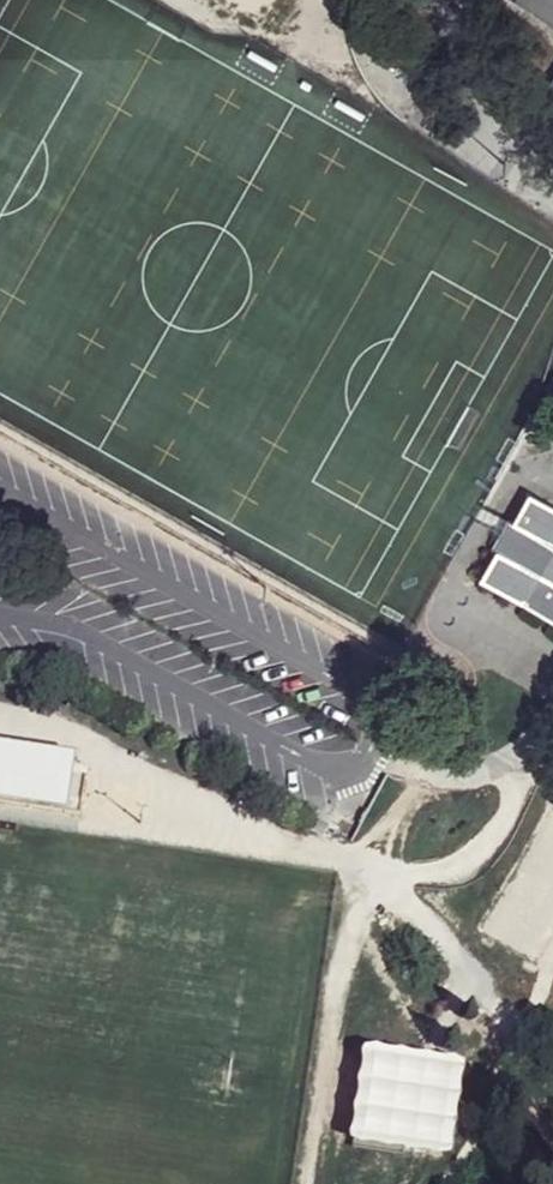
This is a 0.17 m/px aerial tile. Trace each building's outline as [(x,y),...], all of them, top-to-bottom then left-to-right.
[(552,20),(552,0),(525,0),(552,20)] [(532,495),(482,578),(552,621),(552,507),(532,495)] [(0,744),(0,799),(74,810),(81,770),(65,768),(66,755),(0,744)] [(356,1037),(344,1134),(446,1146),(458,1049),(356,1037)]
